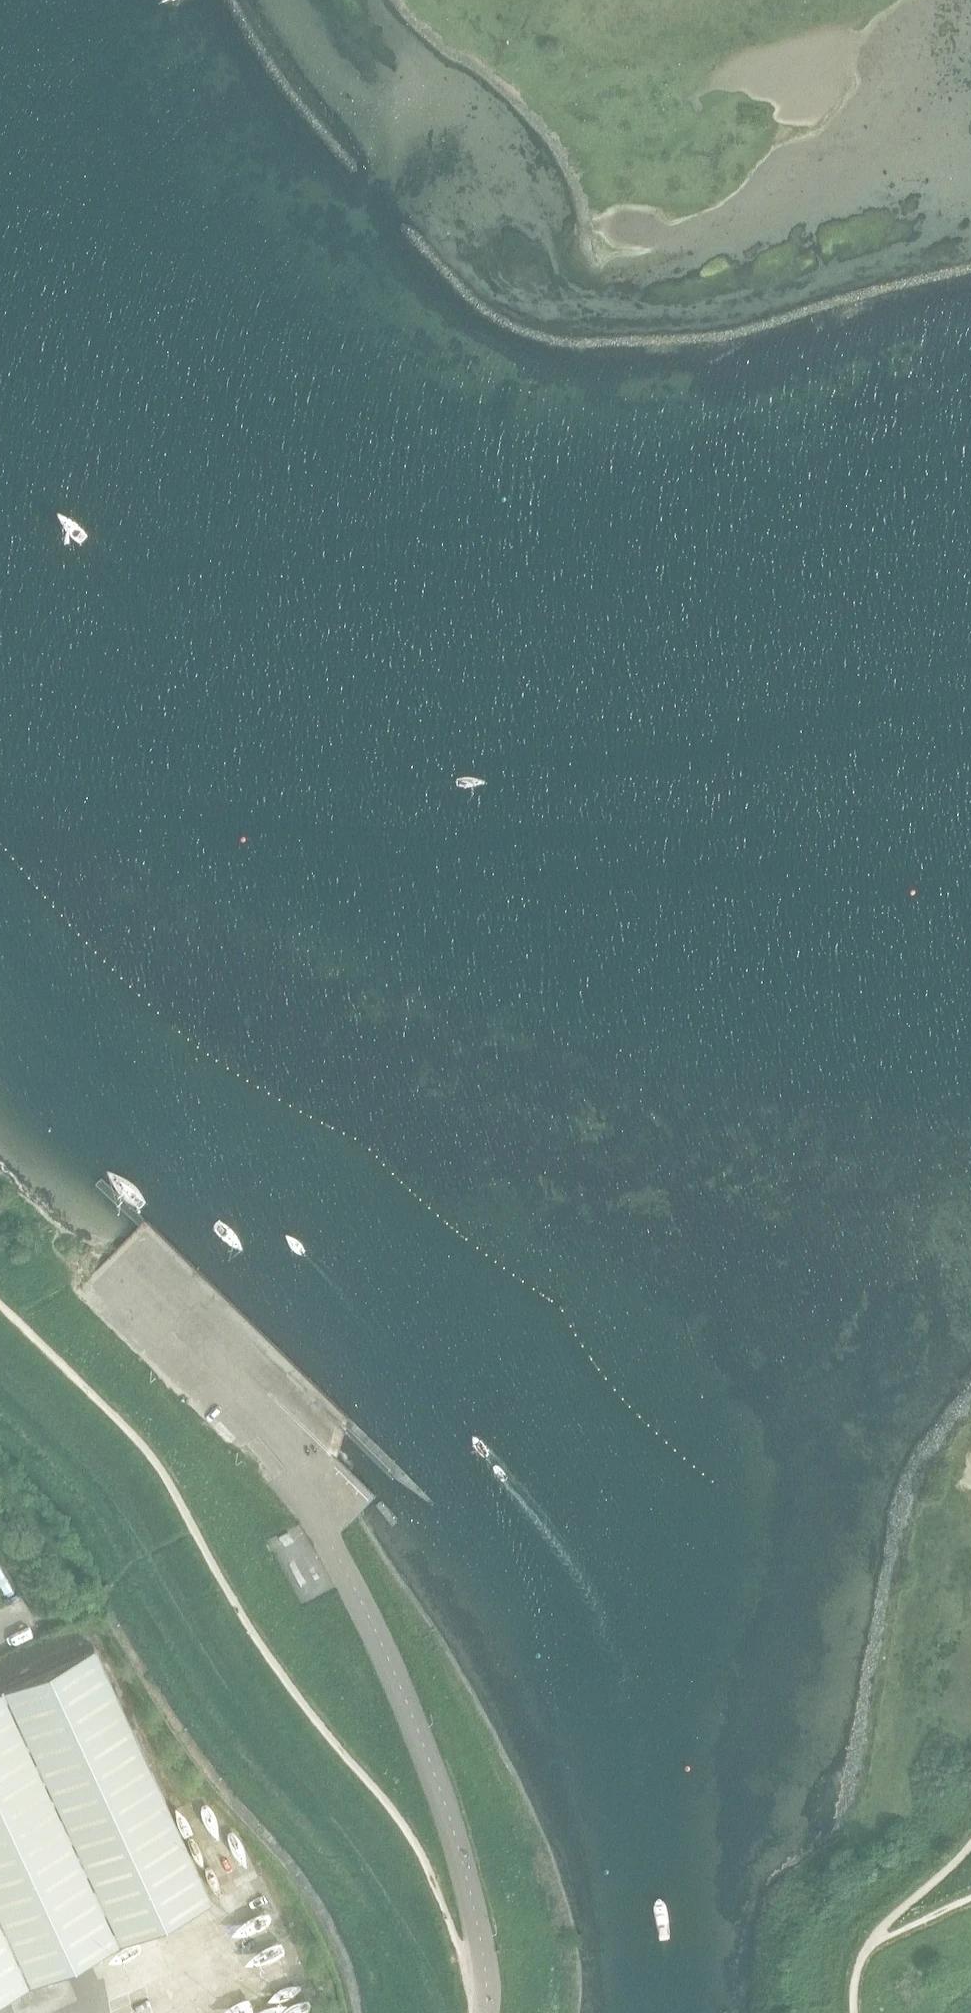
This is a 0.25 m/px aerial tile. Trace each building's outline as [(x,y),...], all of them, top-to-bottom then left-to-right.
[(95,1649),(0,1693),(0,1998),(211,1902),(95,1649)]
